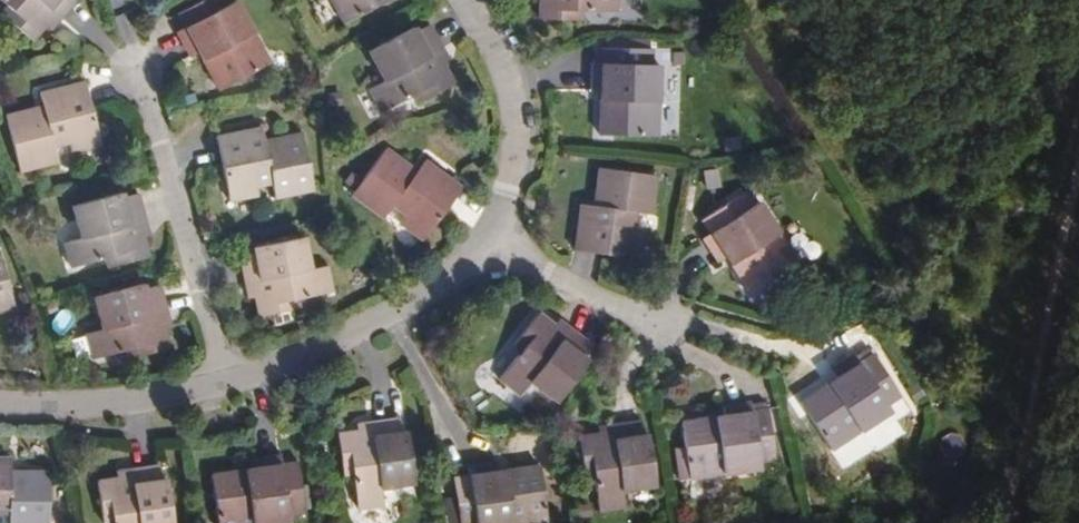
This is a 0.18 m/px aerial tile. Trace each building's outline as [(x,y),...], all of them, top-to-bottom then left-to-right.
[(48,22),(46,19),(57,7),(63,13),(75,0),(8,0),(2,7),(34,36),(48,22)] [(183,9),(189,24),(182,28),(194,53),(202,50),(222,87),(274,60),(243,0),(199,0),(183,9)] [(347,17),(378,0),(338,0),(347,17)] [(540,19),(580,20),(580,9),(615,10),(616,0),(540,0),(540,19)] [(46,19),(48,22),(52,26),(63,13),(57,7),(46,19)] [(456,81),(448,63),(445,65),(437,51),(445,45),(431,21),(418,28),(415,23),(370,48),(387,78),(373,87),(387,110),(417,94),(421,100),(456,81)] [(611,97),(599,97),(599,131),(657,131),(659,61),(651,61),(650,44),(601,45),(600,61),(590,60),(589,87),(600,87),(611,87),(611,97)] [(445,65),(448,63),(454,59),(445,45),(437,51),(445,65)] [(37,111),(36,103),(7,109),(19,167),(57,158),(54,144),(71,140),(72,148),(100,142),(86,78),(41,88),(43,101),(45,108),(37,111)] [(600,87),(599,97),(611,97),(611,87),(600,87)] [(43,101),(36,103),(37,111),(45,108),(43,101)] [(267,144),(266,137),(263,125),(218,135),(232,199),(260,193),(259,182),(276,179),(278,194),(317,186),(307,130),(277,135),(278,143),(267,144)] [(277,135),(266,137),(267,144),(278,143),(277,135)] [(429,160),(421,170),(417,176),(407,167),(410,163),(390,147),(355,192),(386,216),(394,204),(409,215),(402,223),(426,240),(465,189),(429,160)] [(417,176),(421,170),(410,163),(407,167),(417,176)] [(601,202),(593,201),(580,199),(574,246),(640,255),(644,226),(635,224),(636,210),(651,211),(657,171),(599,163),(595,191),(603,192),(601,202)] [(745,188),(704,213),(713,228),(705,234),(720,257),(729,254),(753,289),(800,257),(761,197),(753,202),(745,188)] [(137,221),(147,219),(140,190),(125,194),(123,190),(73,203),(81,235),(66,239),(72,263),(107,254),(110,265),(149,255),(144,235),(140,236),(137,221)] [(595,191),(593,201),(601,202),(603,192),(595,191)] [(150,233),(147,219),(137,221),(140,236),(144,235),(150,233)] [(263,294),(260,295),(263,311),(302,303),(301,293),(336,285),(332,260),(312,263),(305,233),(256,244),(257,249),(242,252),(248,279),(260,276),(263,294)] [(0,249),(0,308),(17,304),(3,249),(0,249)] [(251,296),(260,295),(263,294),(260,276),(248,279),(251,296)] [(171,346),(166,326),(161,327),(158,311),(168,308),(162,281),(146,284),(144,277),(94,292),(102,324),(86,329),(93,353),(126,345),(128,355),(171,346)] [(161,327),(166,326),(171,324),(168,308),(158,311),(161,327)] [(551,324),(552,320),(538,310),(512,343),(522,350),(500,378),(524,393),(534,380),(561,398),(591,356),(586,351),(593,341),(571,325),(564,334),(551,324)] [(557,314),(552,320),(551,324),(564,334),(571,325),(557,314)] [(847,393),(843,385),(814,400),(839,451),(902,422),(900,415),(914,409),(893,363),(879,369),(875,360),(850,372),(854,381),(857,388),(847,393)] [(854,381),(843,385),(847,393),(857,388),(854,381)] [(725,404),(726,413),(727,423),(718,424),(717,415),(683,420),(692,475),(763,463),(762,456),(776,455),(769,406),(752,410),(750,400),(725,404)] [(727,423),(726,413),(717,415),(718,424),(727,423)] [(360,432),(360,426),(338,430),(346,472),(356,470),(360,505),(386,501),(383,485),(418,479),(410,428),(404,429),(402,415),(374,419),(376,430),(360,432)] [(359,421),(360,426),(360,432),(376,430),(374,419),(359,421)] [(602,436),(601,430),(580,433),(584,475),(596,474),(601,510),(627,507),(625,489),(659,485),(653,433),(646,433),(644,419),(617,422),(618,434),(602,436)] [(600,424),(601,430),(602,436),(618,434),(617,422),(600,424)] [(250,467),(215,471),(222,522),(260,522),(296,518),(295,511),(309,510),(302,460),(286,461),(285,452),(258,457),(259,465),(261,474),(251,475),(250,467)] [(19,471),(19,479),(8,478),(8,470),(9,456),(0,456),(0,511),(8,511),(8,522),(47,522),(48,472),(19,471)] [(507,465),(509,475),(497,477),(496,467),(495,459),(468,463),(469,471),(453,474),(461,522),(465,522),(477,522),(514,522),(548,518),(541,460),(507,465)] [(131,465),(132,476),(119,478),(118,474),(97,478),(103,518),(114,516),(115,522),(176,522),(168,475),(162,475),(160,461),(131,465)] [(132,476),(131,465),(117,467),(118,474),(119,478),(132,476)] [(259,465),(250,467),(251,475),(261,474),(259,465)] [(509,475),(507,465),(496,467),(497,477),(509,475)] [(19,479),(19,471),(8,470),(8,478),(19,479)]
